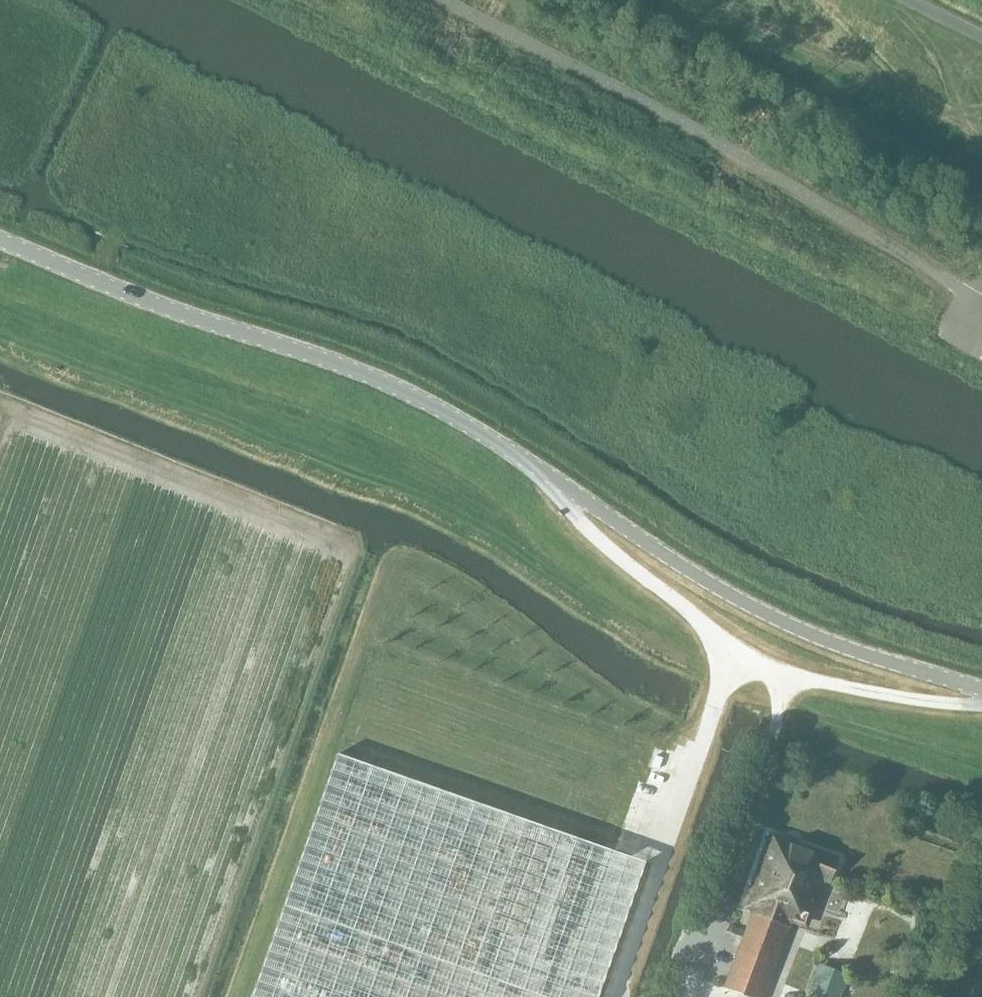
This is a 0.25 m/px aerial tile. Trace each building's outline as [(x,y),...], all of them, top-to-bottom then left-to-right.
[(747,996),(764,996),(792,923),(807,928),(825,882),(830,883),(839,857),(770,833),(743,908),(752,912),(723,988),(747,996)] [(808,996),(837,996),(845,976),(820,966),(808,996)]
